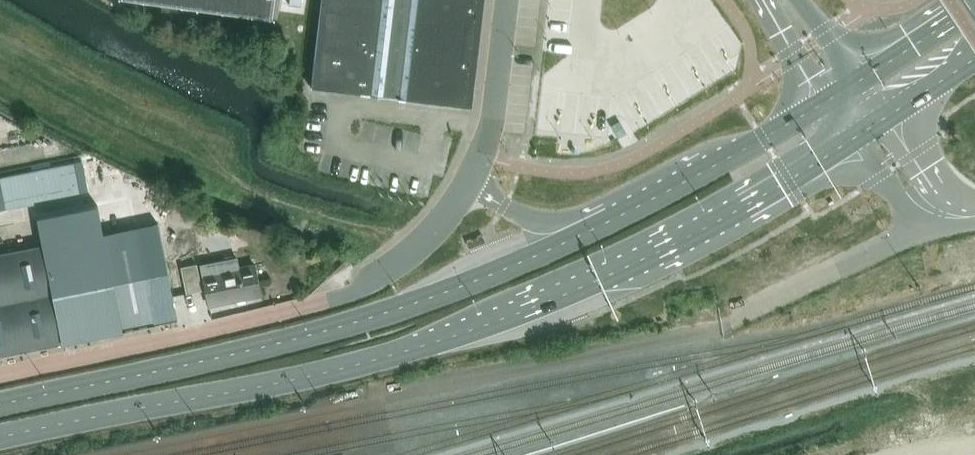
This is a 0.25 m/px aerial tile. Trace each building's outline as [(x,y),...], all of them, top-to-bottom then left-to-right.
[(270,16),(269,18),(271,18),(273,0),(156,0),(270,16)] [(319,86),(310,85),(310,86),(471,105),(471,104),(463,103),(475,0),(329,0),(319,86)] [(81,160),(0,176),(0,218),(11,215),(9,206),(87,190),(81,160)] [(123,330),(175,320),(157,224),(134,228),(128,200),(37,218),(42,244),(0,253),(0,355),(123,330)] [(194,214),(170,204),(164,221),(188,230),(194,214)] [(254,265),(240,268),(237,256),(200,263),(202,275),(208,305),(260,295),(254,265)] [(197,263),(180,266),(185,294),(202,291),(197,263)]
